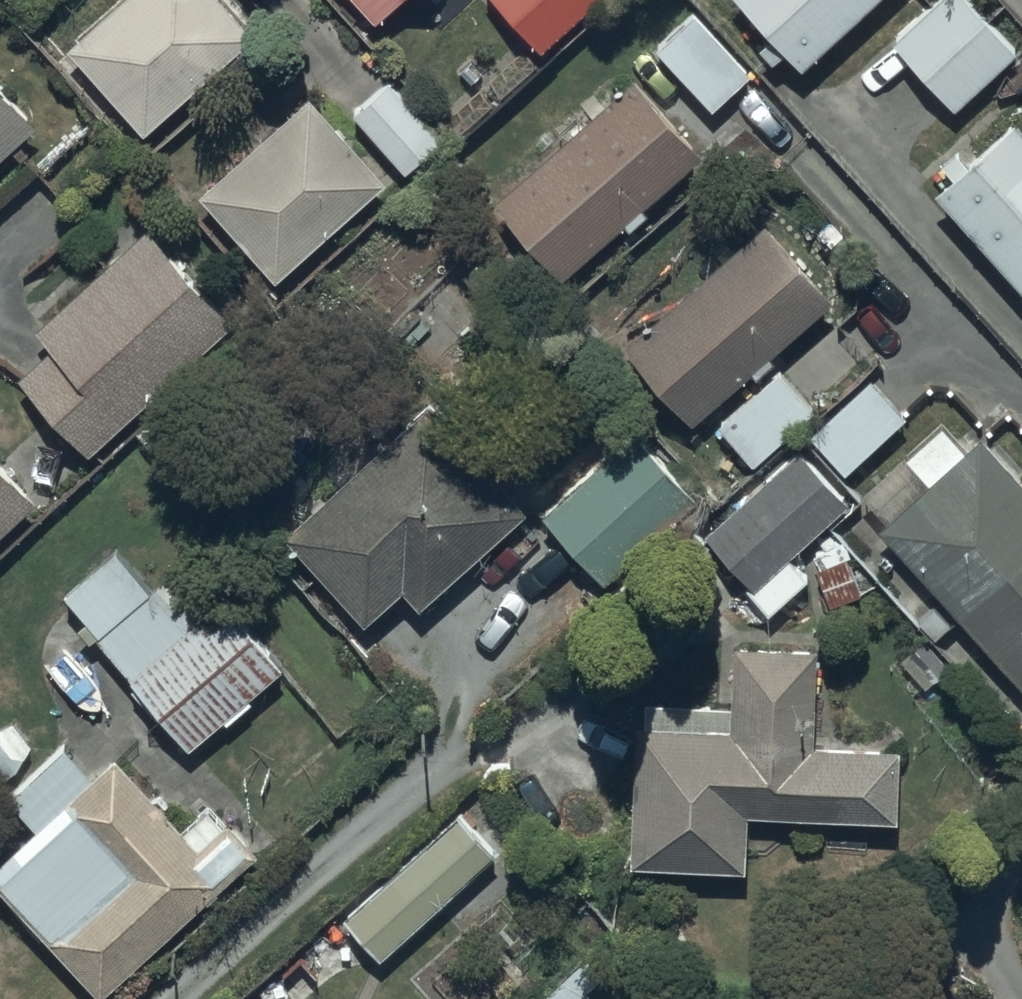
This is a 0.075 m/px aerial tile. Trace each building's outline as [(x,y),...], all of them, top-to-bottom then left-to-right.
[(25,11),(36,0),(15,0),(25,11)] [(143,137),(255,40),(228,9),(236,2),(234,0),(125,0),(67,50),(143,137)] [(376,26),(405,0),(352,0),(376,26)] [(804,73),(883,0),(737,0),(774,40),(761,52),(775,67),(788,55),(804,73)] [(956,113),(1017,57),(966,0),(939,0),(892,43),(956,113)] [(697,15),(657,53),(712,114),(753,76),(697,15)] [(496,203),(564,282),(627,228),(631,233),(649,217),(644,211),(705,159),(636,80),(603,109),(592,96),(582,105),(593,118),(496,203)] [(391,83),(353,117),(406,176),(444,142),(391,83)] [(0,93),(0,163),(35,131),(0,93)] [(310,99),(200,198),(279,286),(389,187),(310,99)] [(934,197),(1021,294),(1021,135),(1014,125),(967,167),(956,155),(942,167),(953,180),(934,197)] [(722,264),(624,351),(692,428),(834,303),(766,226),(736,252),(725,240),(711,252),(722,264)] [(148,230),(36,334),(51,350),(17,381),(90,460),(236,325),(148,230)] [(720,430),(753,468),(816,413),(782,375),(720,430)] [(810,438),(846,477),(908,420),(872,381),(810,438)] [(404,594),(421,613),(528,515),(430,407),(373,460),(366,452),(333,482),(340,489),(284,540),(366,630),(404,594)] [(878,533),(1021,693),(1021,487),(981,442),(966,456),(942,429),(905,462),(928,488),(878,533)] [(636,437),(544,520),(606,588),(698,505),(636,437)] [(801,451),(707,538),(718,551),(700,568),(724,593),(740,579),(749,588),(745,593),(770,619),(810,581),(791,561),(851,505),(801,451)] [(37,506),(0,465),(0,540),(37,506)] [(97,641),(190,753),(222,726),(224,728),(254,704),(251,701),(285,673),(192,560),(151,594),(117,554),(65,597),(88,624),(79,632),(91,646),(97,641)] [(750,831),(750,819),(899,826),(903,752),(830,748),(831,737),(816,736),(820,652),(735,648),(733,708),(647,704),(645,729),(638,729),(631,871),(749,876),(750,855),(766,856),(767,832),(750,831)] [(0,868),(0,892),(98,998),(105,998),(258,858),(209,805),(180,832),(116,762),(92,783),(62,750),(8,799),(38,833),(0,868)] [(458,818),(343,921),(379,962),(495,859),(458,818)] [(543,998),(544,998),(583,998),(629,959),(612,940),(543,998)]
